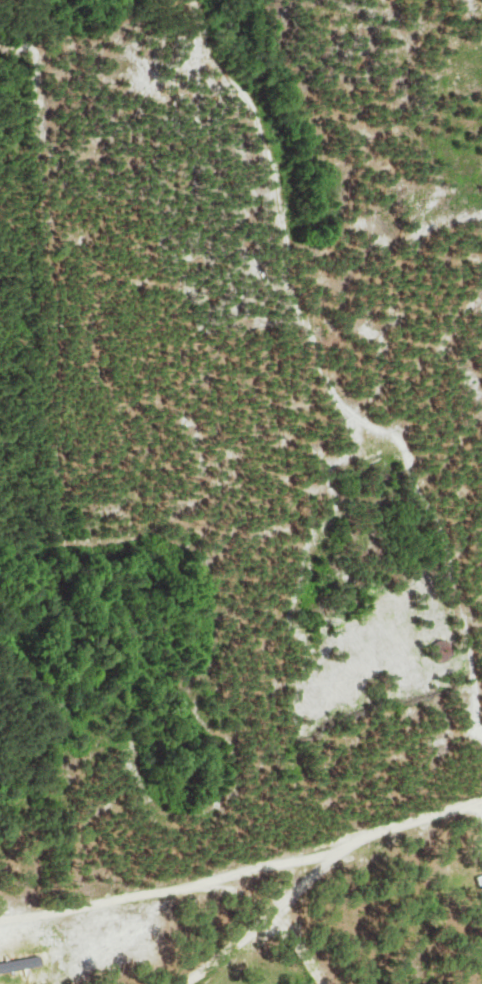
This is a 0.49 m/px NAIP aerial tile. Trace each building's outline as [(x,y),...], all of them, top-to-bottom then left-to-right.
[(471,875),(473,884),(481,882),(481,873),(471,875)]
